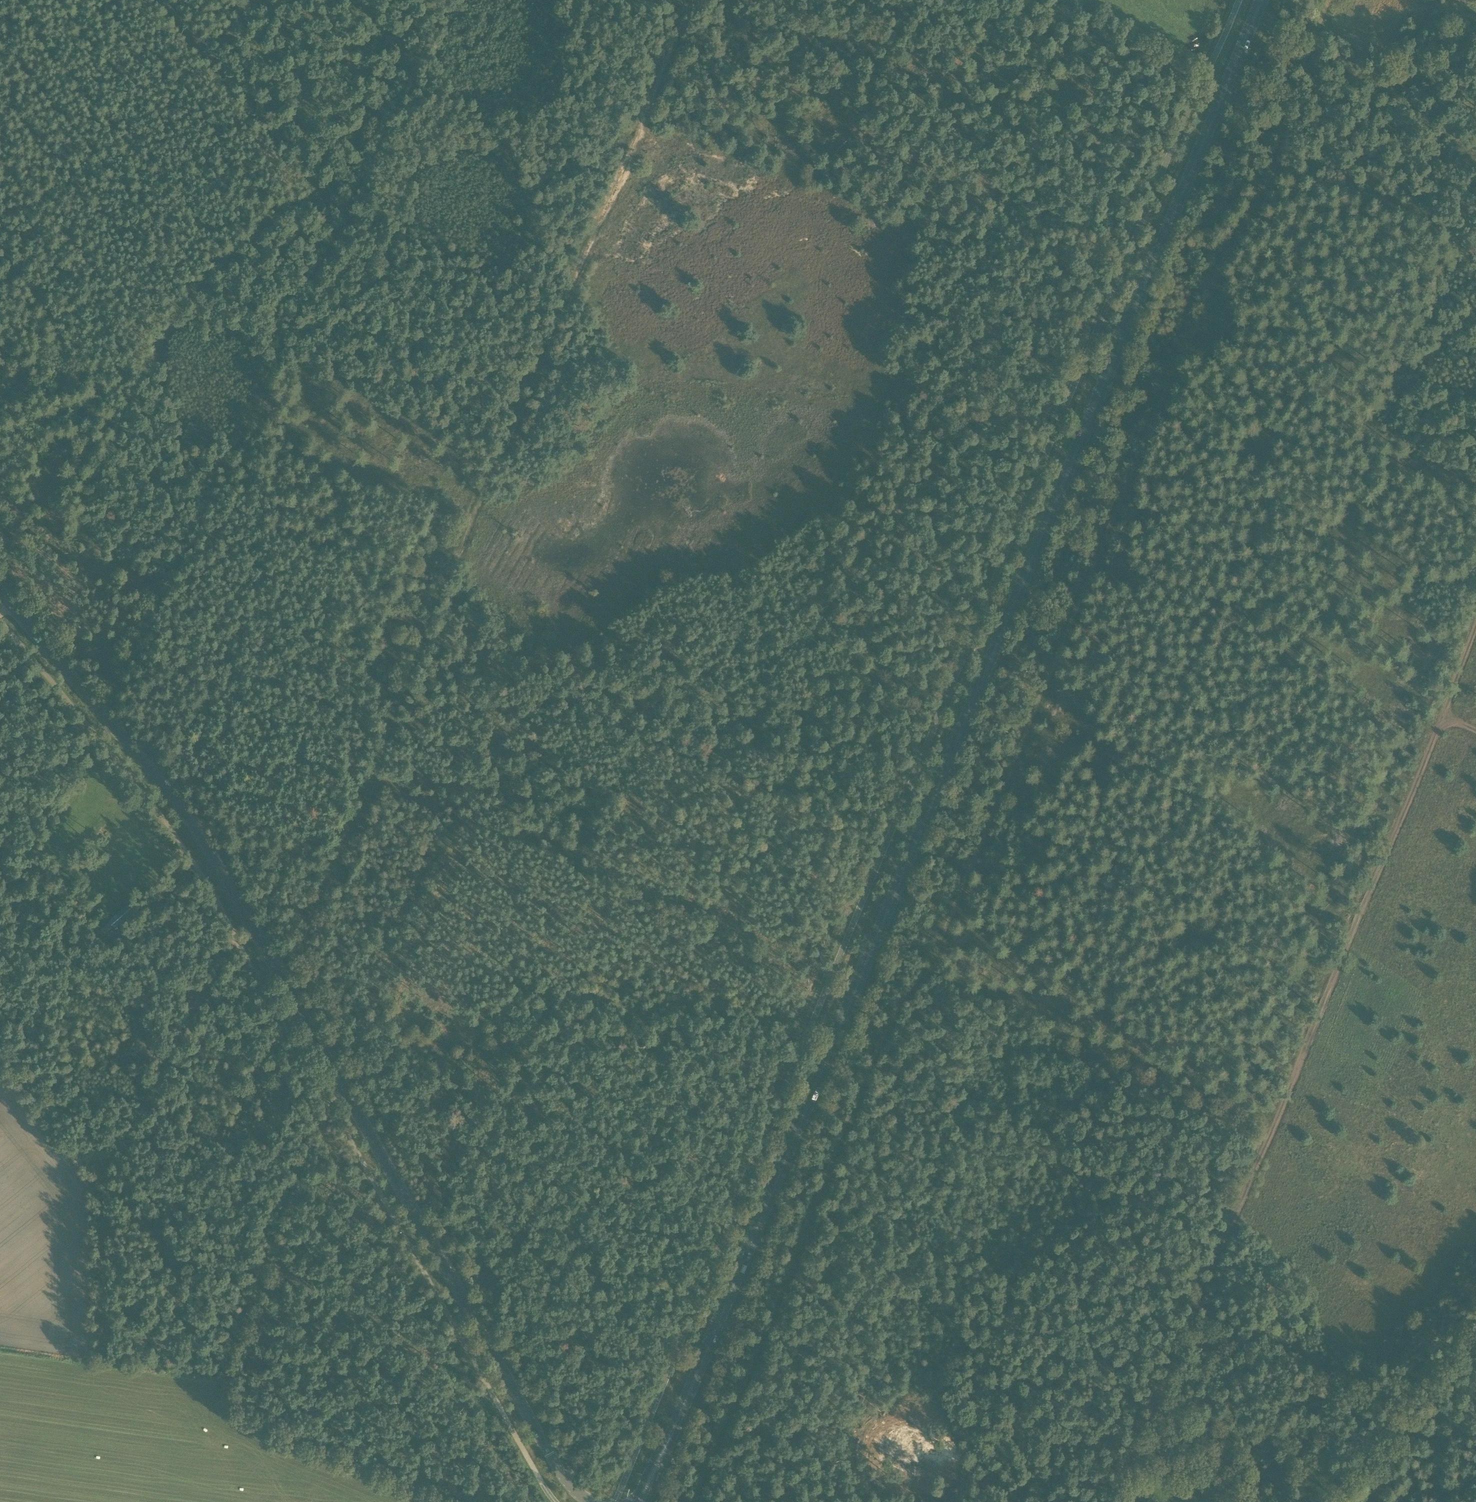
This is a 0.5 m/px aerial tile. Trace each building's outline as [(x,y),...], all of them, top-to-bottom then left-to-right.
[(110,923),(102,930),(105,933),(113,926),(116,930),(118,928),(116,926),(124,920),(118,914),(109,922),(110,923)]
